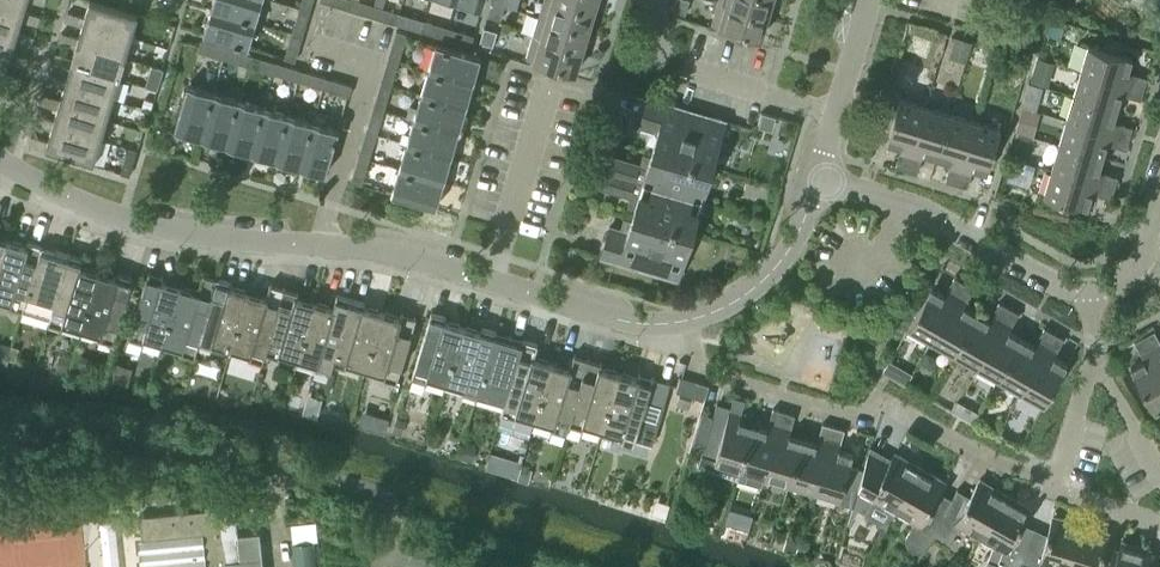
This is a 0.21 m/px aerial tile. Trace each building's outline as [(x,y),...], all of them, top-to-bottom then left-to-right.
[(22,17),(21,19),(38,24),(40,15),(24,10),(27,0),(0,0),(0,10),(22,17)] [(65,20),(82,25),(83,21),(131,35),(137,13),(92,0),(89,0),(85,16),(68,11),(67,16),(65,20)] [(256,19),(261,0),(213,0),(211,6),(256,19)] [(309,9),(312,0),(301,0),(299,6),(309,9)] [(347,6),(371,14),(374,4),(361,0),(348,0),(347,6)] [(588,30),(594,9),(562,0),(545,0),(540,16),(588,30)] [(594,9),(597,0),(562,0),(594,9)] [(688,0),(674,0),(672,8),(685,12),(688,0)] [(767,15),(772,0),(719,0),(719,1),(767,15)] [(502,4),(491,1),(487,14),(499,17),(502,4)] [(767,15),(719,1),(713,21),(761,36),(767,15)] [(374,4),(371,14),(396,21),(399,11),(374,4)] [(256,19),(211,6),(203,32),(248,45),(256,19)] [(292,30),(302,33),(309,9),(299,6),(292,30)] [(0,10),(0,33),(16,38),(15,40),(32,45),(34,36),(18,31),(21,19),(22,17),(0,10)] [(399,11),(396,21),(421,29),(424,19),(399,11)] [(534,36),(583,50),(588,30),(540,16),(534,36)] [(424,19),(421,29),(445,36),(448,26),(424,19)] [(61,36),(59,40),(76,45),(77,41),(124,55),(131,35),(83,21),(82,25),(79,37),(62,32),(61,36)] [(448,26),(445,36),(470,43),(473,34),(448,26)] [(492,44),(496,30),(484,26),(479,40),(492,44)] [(302,33),(292,30),(284,56),(294,59),(302,33)] [(388,56),(398,59),(406,33),(396,30),(388,56)] [(0,33),(0,56),(9,59),(9,60),(25,65),(28,56),(12,51),(15,40),(16,38),(0,33)] [(1081,69),(1144,88),(1147,76),(1128,70),(1132,56),(1118,52),(1121,39),(1105,35),(1102,47),(1089,43),(1081,69)] [(583,50),(534,36),(528,56),(577,70),(583,50)] [(224,57),(227,47),(201,39),(198,49),(224,57)] [(54,57),(53,61),(70,66),(71,62),(118,76),(124,55),(77,41),(76,45),(72,57),(56,52),(54,57)] [(427,68),(472,81),(480,56),(435,42),(427,68)] [(248,64),(251,54),(227,47),(224,57),(248,64)] [(273,72),(276,61),(251,54),(248,64),(273,72)] [(0,56),(0,76),(2,76),(1,80),(19,86),(22,77),(5,72),(9,60),(9,59),(0,56)] [(380,81),(391,84),(398,59),(388,56),(380,81)] [(298,79),(301,69),(276,61),(273,72),(298,79)] [(48,78),(47,81),(63,86),(64,82),(112,97),(118,76),(71,62),(70,66),(66,77),(50,72),(48,78)] [(420,93),(465,106),(472,81),(427,68),(420,93)] [(323,86),(326,76),(301,69),(298,79),(323,86)] [(1074,93),(1117,106),(1122,92),(1141,98),(1144,88),(1081,69),(1074,93)] [(326,76),(323,86),(348,94),(351,84),(326,76)] [(373,106),(383,109),(391,84),(380,81),(373,106)] [(42,98),(41,102),(57,106),(58,103),(106,117),(112,97),(64,82),(63,86),(60,98),(44,93),(42,98)] [(200,135),(214,90),(188,82),(174,128),(200,135)] [(225,143),(238,97),(214,90),(200,135),(225,143)] [(412,117),(458,131),(465,106),(420,93),(412,117)] [(1066,118),(1129,137),(1132,125),(1113,119),(1117,106),(1074,93),(1066,118)] [(907,167),(926,103),(900,96),(887,140),(901,144),(896,164),(907,167)] [(249,150),(263,105),(238,97),(225,143),(249,150)] [(653,149),(712,166),(725,120),(648,97),(639,126),(658,131),(653,149)] [(36,119),(35,122),(51,127),(52,124),(100,138),(106,117),(58,103),(57,106),(54,119),(37,114),(36,119)] [(937,155),(950,111),(926,103),(907,167),(917,170),(923,151),(937,155)] [(274,158),(288,112),(263,105),(249,150),(274,158)] [(366,130),(376,133),(383,109),(373,106),(366,130)] [(956,181),(975,118),(950,111),(937,155),(951,159),(945,178),(956,181)] [(299,165),(313,120),(288,112),(274,158),(299,165)] [(313,120),(299,165),(325,173),(338,127),(322,122),(323,117),(315,114),(313,120)] [(405,142),(450,155),(458,131),(412,117),(405,142)] [(975,118),(956,181),(967,185),(972,166),(987,170),(1000,126),(975,118)] [(1059,142),(1102,155),(1107,141),(1126,147),(1129,137),(1066,118),(1059,142)] [(31,135),(28,143),(47,149),(48,146),(93,159),(100,138),(52,124),(51,127),(48,140),(31,135)] [(358,155),(368,158),(376,133),(366,130),(358,155)] [(398,167),(443,180),(450,155),(405,142),(398,167)] [(1051,167),(1114,186),(1117,175),(1098,169),(1102,155),(1059,142),(1051,167)] [(603,169),(702,199),(712,166),(653,149),(647,167),(607,155),(603,169)] [(368,158),(358,155),(351,180),(361,183),(368,158)] [(443,180),(398,167),(390,192),(435,206),(443,180)] [(1114,186),(1051,167),(1044,192),(1088,205),(1092,191),(1111,197),(1114,186)] [(633,213),(692,231),(702,199),(603,169),(598,184),(639,196),(633,213)] [(692,231),(633,213),(628,231),(610,226),(601,255),(678,278),(692,231)] [(8,239),(0,236),(0,265),(8,239)] [(0,265),(0,296),(9,299),(7,304),(22,308),(42,244),(27,240),(26,244),(8,239),(0,265)] [(22,308),(48,316),(50,317),(70,252),(42,244),(22,308)] [(50,317),(48,316),(47,321),(63,326),(64,321),(82,326),(99,271),(81,265),(84,256),(70,252),(50,317)] [(99,271),(82,326),(100,332),(99,337),(113,341),(132,276),(118,272),(117,276),(99,271)] [(163,341),(180,285),(162,279),(163,275),(148,271),(129,336),(143,340),(145,335),(163,341)] [(180,285),(163,341),(181,346),(179,351),(194,355),(198,341),(197,341),(217,276),(203,272),(197,290),(180,285)] [(932,338),(964,281),(954,275),(944,293),(931,286),(909,325),(932,338)] [(230,346),(247,290),(230,285),(231,281),(217,276),(197,341),(198,341),(212,345),(213,341),(230,346)] [(964,281),(932,338),(954,351),(977,311),(963,304),(973,286),(964,281)] [(247,290),(230,346),(249,352),(248,356),(263,361),(265,352),(264,351),(283,287),(270,283),(266,296),(247,290)] [(298,357),(315,300),(297,295),(298,291),(283,287),(264,351),(265,352),(279,356),(280,352),(298,357)] [(315,300),(298,357),(316,362),(314,367),(330,371),(333,362),(331,362),(351,296),(337,292),(333,306),(315,300)] [(364,366),(381,311),(363,306),(365,300),(351,296),(331,362),(333,362),(345,366),(346,361),(364,366)] [(977,311),(954,351),(976,364),(1009,306),(999,301),(989,318),(977,311)] [(1009,306),(976,364),(999,376),(1021,336),(1008,329),(1018,312),(1009,306)] [(446,382),(463,325),(446,319),(447,315),(432,310),(412,375),(427,380),(428,376),(446,382)] [(381,311),(364,366),(383,372),(381,377),(396,381),(416,316),(401,311),(399,316),(381,311)] [(463,325),(446,382),(464,387),(463,391),(477,395),(478,391),(477,391),(496,329),(483,325),(481,330),(463,325)] [(1021,336),(999,376),(1021,389),(1053,332),(1044,327),(1034,344),(1021,336)] [(477,395),(503,403),(504,403),(524,338),(496,329),(477,391),(478,391),(477,395)] [(1153,330),(1144,335),(1159,364),(1159,342),(1153,330)] [(1053,332),(1021,389),(1044,402),(1067,362),(1053,355),(1063,337),(1053,332)] [(1144,335),(1134,340),(1144,359),(1131,366),(1153,406),(1159,402),(1159,364),(1144,335)] [(504,403),(503,403),(500,412),(516,417),(518,412),(535,418),(552,361),(535,356),(539,342),(524,338),(504,403)] [(552,361),(535,418),(553,423),(552,428),(566,432),(569,423),(568,422),(588,357),(575,353),(571,366),(552,361)] [(568,422),(569,423),(582,427),(583,423),(602,428),(619,371),(601,366),(602,361),(588,357),(568,422)] [(619,371),(602,428),(619,433),(618,437),(634,442),(635,438),(651,442),(669,381),(653,376),(638,372),(636,377),(619,371)] [(737,478),(754,422),(740,417),(745,399),(730,394),(725,408),(716,405),(698,466),(737,478)] [(754,422),(737,478),(761,485),(765,473),(784,410),(774,407),(768,426),(754,422)] [(791,481),(804,437),(789,433),(794,413),(784,410),(765,473),(791,481)] [(804,437),(791,481),(815,488),(834,425),(823,422),(818,441),(804,437)] [(845,429),(834,425),(815,488),(838,495),(837,499),(852,503),(863,467),(850,463),(853,452),(839,448),(845,429)] [(894,509),(919,465),(894,451),(881,473),(863,464),(863,467),(852,503),(865,510),(873,497),(894,509)] [(919,465),(894,509),(914,520),(905,537),(907,544),(920,552),(932,530),(944,510),(932,503),(945,479),(919,465)] [(980,536),(1005,492),(979,478),(965,504),(951,496),(944,510),(932,530),(946,537),(955,522),(980,536)] [(980,536),(995,544),(991,550),(993,556),(999,560),(996,565),(997,566),(1018,566),(1029,539),(1016,531),(1030,506),(1005,492),(980,536)] [(139,514),(144,566),(260,566),(258,547),(239,549),(235,504),(139,514)] [(1082,522),(1053,514),(1044,543),(1029,539),(1018,566),(1051,566),(1053,566),(1068,566),(1082,522)] [(291,521),(295,566),(316,566),(312,519),(291,521)] [(1068,566),(1114,566),(1115,564),(1101,560),(1110,530),(1082,522),(1068,566)] [(1114,566),(1146,566),(1151,549),(1122,540),(1115,564),(1114,566)]
